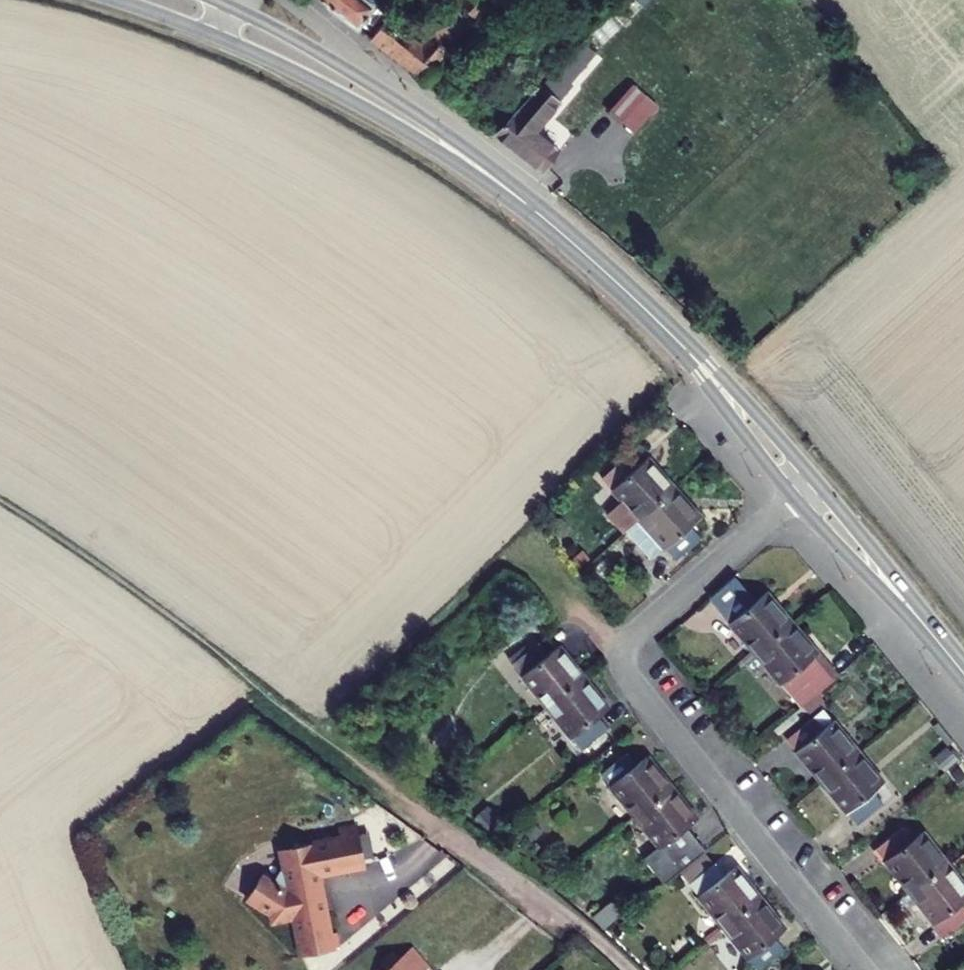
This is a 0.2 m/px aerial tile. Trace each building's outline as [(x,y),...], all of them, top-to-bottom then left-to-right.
[(361,34),(388,6),(382,0),(318,0),(361,34)] [(370,42),(425,86),(490,18),(473,2),(430,47),(397,14),(370,42)] [(604,53),(594,43),(564,71),(502,131),(544,175),(563,156),(542,134),(570,107),(561,98),(606,55),(604,53)] [(626,130),(652,103),(639,91),(613,117),(626,130)] [(627,539),(641,525),(677,492),(651,463),(640,472),(631,462),(605,485),(628,510),(613,524),(627,539)] [(641,525),(678,567),(703,543),(694,532),(704,522),(677,492),(641,525)] [(712,604),(758,656),(794,624),(769,596),(760,605),(737,580),(712,604)] [(758,656),(805,708),(830,686),(812,665),(822,656),(794,624),(758,656)] [(509,664),(544,707),(578,678),(553,648),(545,655),(535,643),(509,664)] [(544,707),(579,749),(605,728),(596,717),(605,710),(578,678),(544,707)] [(794,742),(829,782),(864,753),(838,723),(829,730),(820,720),(794,742)] [(829,782),(864,823),(889,802),(881,792),(891,784),(864,753),(829,782)] [(602,776),(636,816),(671,786),(648,759),(638,767),(628,755),(602,776)] [(645,858),(668,884),(708,850),(690,829),(699,820),(671,786),(636,816),(661,845),(645,858)] [(883,845),(918,889),(954,860),(929,827),(917,836),(908,824),(883,845)] [(343,831),(345,839),(360,836),(358,828),(343,831)] [(368,868),(362,836),(360,836),(345,839),(298,848),(302,869),(286,872),(283,872),(275,885),(264,877),(249,900),(270,914),(272,926),(296,921),(303,959),(339,951),(338,949),(345,947),(342,934),(337,934),(326,876),(368,868)] [(282,852),(286,872),(302,869),(298,848),(282,852)] [(951,930),(963,920),(963,873),(954,860),(918,889),(951,930)] [(692,882),(727,924),(762,894),(736,863),(726,871),(717,861),(692,882)] [(727,924),(762,966),(788,945),(779,933),(788,925),(762,894),(727,924)] [(390,969),(428,969),(412,951),(390,969)]
